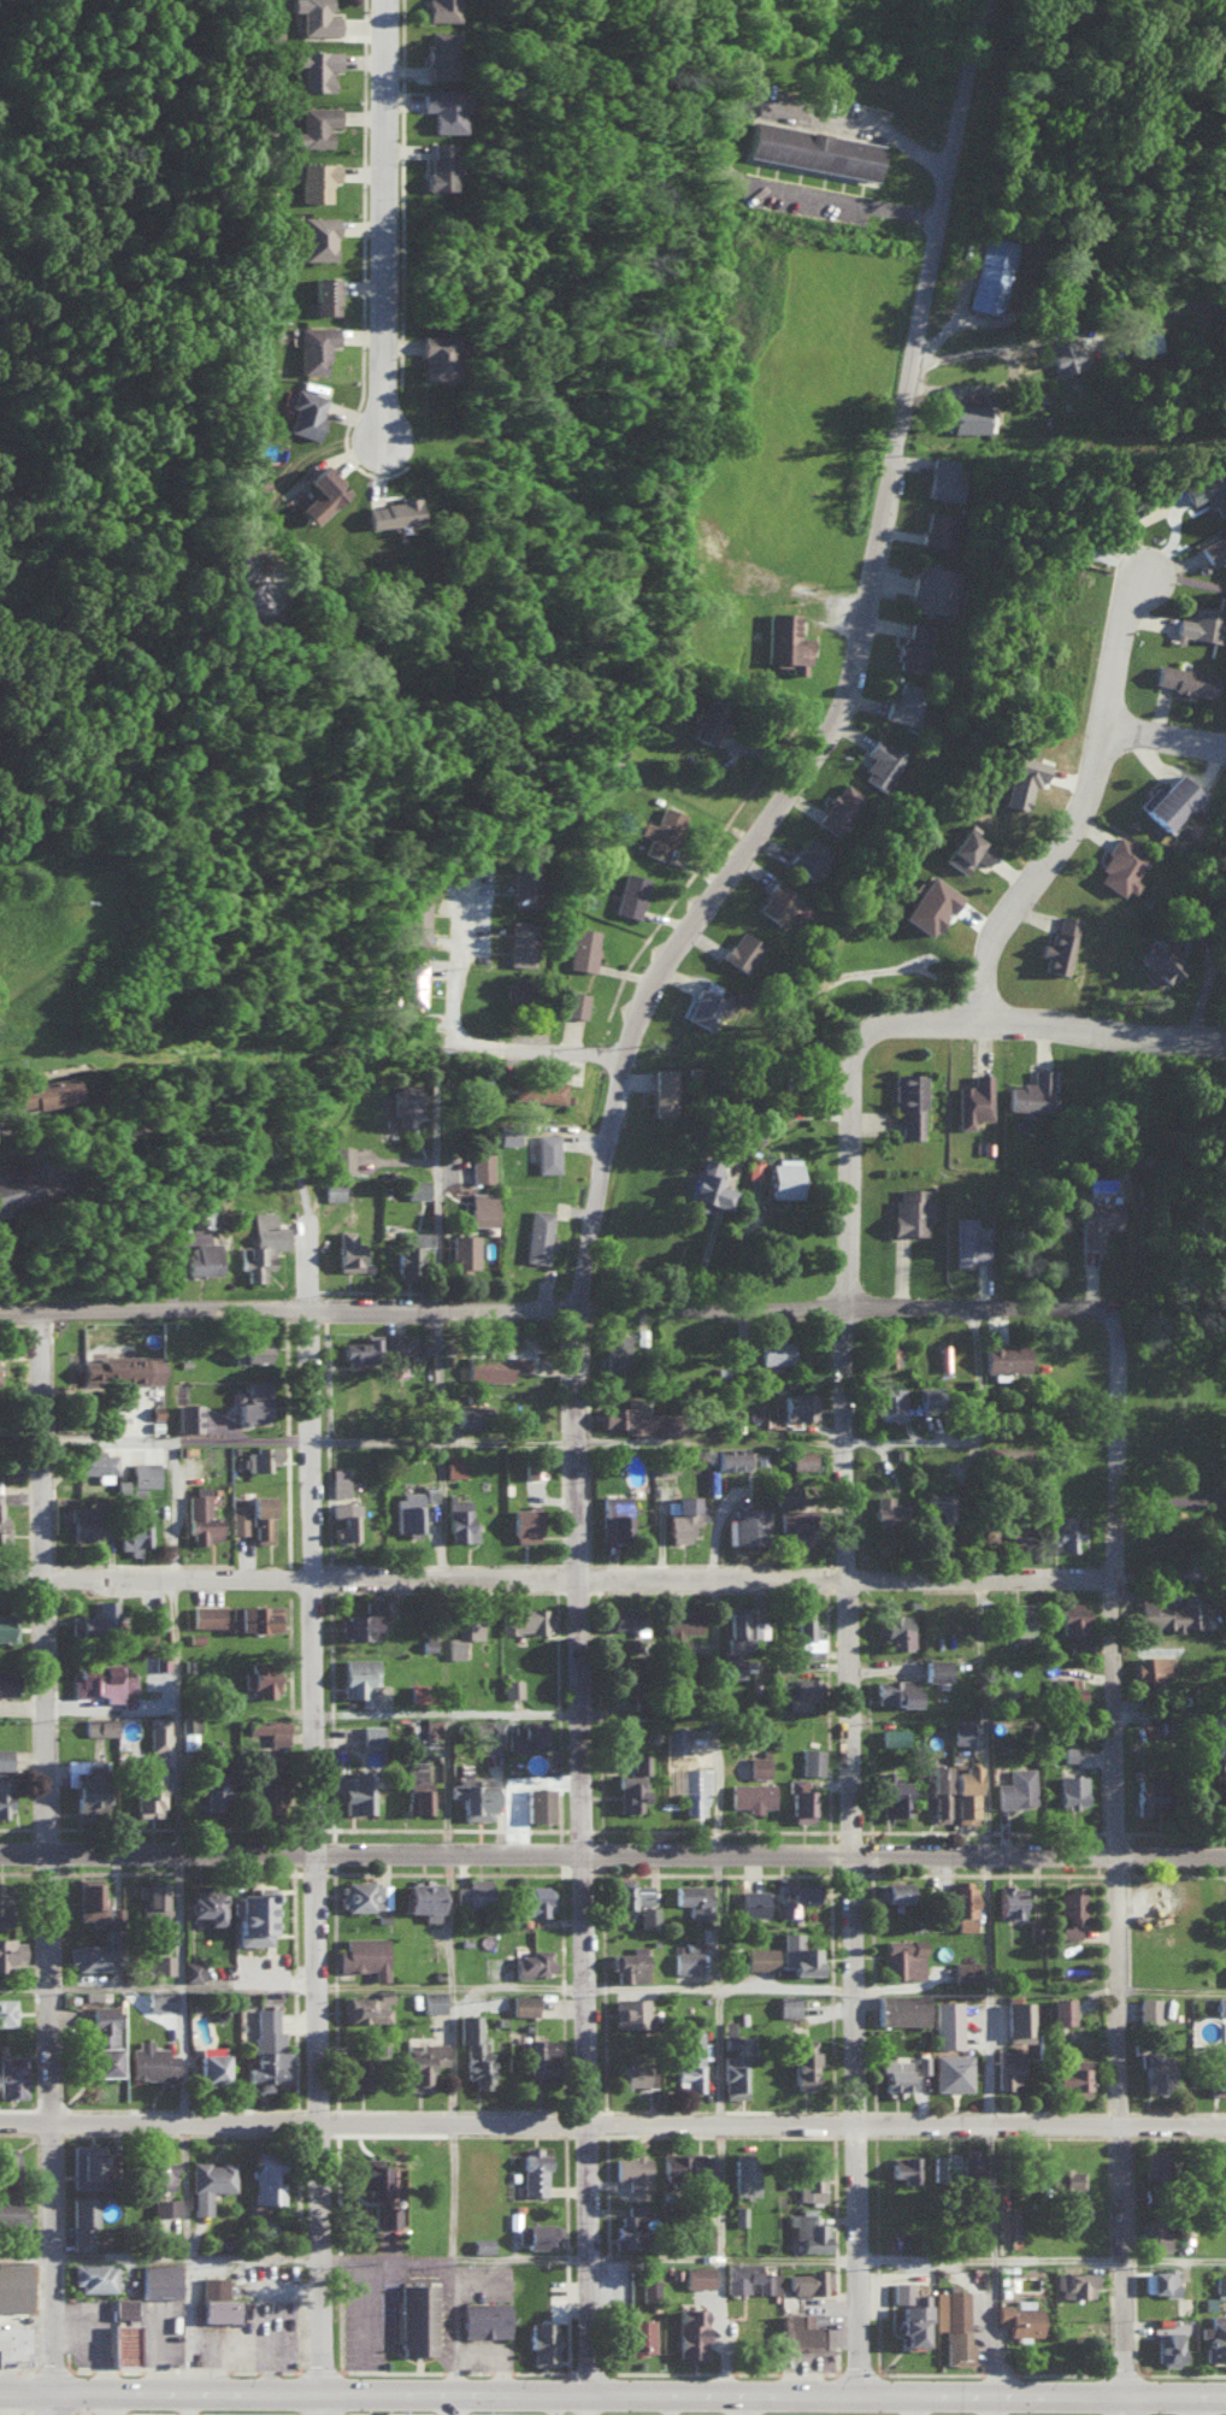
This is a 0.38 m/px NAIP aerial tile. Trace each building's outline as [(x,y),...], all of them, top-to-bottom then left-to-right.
[(338,14),(329,14),(329,0),(300,0),(299,33),(338,34),(338,14)] [(459,0),(427,0),(427,20),(459,20),(459,0)] [(457,30),(427,29),(426,77),(456,77),(457,30)] [(301,89),(330,90),(331,68),(338,68),(338,50),(301,49),(301,89)] [(459,130),(460,89),(421,88),(420,108),(431,109),(431,130),(459,130)] [(337,105),(299,105),(299,131),(290,131),(290,146),(329,146),(329,125),(337,125),(337,105)] [(744,156),(874,178),(880,142),(750,119),(744,156)] [(450,140),(427,140),(426,187),(449,188),(450,140)] [(337,162),(299,161),(298,200),(328,201),(329,180),(337,180),(337,162)] [(300,258),(334,259),(335,215),(301,214),(300,258)] [(969,307),(1001,314),(1016,240),(984,234),(969,307)] [(336,313),(337,276),(312,275),(311,313),(336,313)] [(297,372),(325,372),(326,344),(336,344),(337,326),(299,325),(297,372)] [(1130,333),(1134,355),(1160,350),(1156,328),(1130,333)] [(453,335),(420,334),(419,377),(452,378),(453,335)] [(1054,374),(1084,367),(1076,336),(1046,344),(1054,374)] [(327,396),(295,386),(289,405),(293,407),(286,430),(314,439),(327,396)] [(994,431),(993,404),(944,404),(944,432),(994,431)] [(957,459),(932,455),(925,495),(959,501),(963,476),(955,475),(957,459)] [(315,491),(296,508),(311,524),(347,490),(321,463),(304,479),(315,491)] [(1215,517),(1225,512),(1225,480),(1220,467),(1180,486),(1189,504),(1205,496),(1215,517)] [(366,525),(416,522),(415,499),(364,502),(366,525)] [(950,548),(957,514),(927,508),(921,542),(950,548)] [(910,606),(955,613),(962,570),(917,563),(910,606)] [(1174,636),(1217,642),(1219,634),(1225,635),(1225,619),(1222,618),(1223,608),(1194,604),(1192,619),(1177,616),(1174,636)] [(797,636),(798,612),(768,611),(766,663),(789,664),(789,674),(807,674),(808,636),(797,636)] [(931,623),(910,620),(907,638),(899,636),(895,666),(924,670),(931,623)] [(1153,686),(1213,696),(1217,673),(1157,663),(1153,686)] [(914,725),(925,687),(900,680),(894,700),(887,698),(882,716),(914,725)] [(735,702),(710,691),(704,707),(696,703),(690,717),(697,719),(690,736),(710,744),(717,728),(723,731),(735,702)] [(905,757),(875,736),(865,752),(873,757),(860,775),(882,790),(905,757)] [(1001,804),(1025,809),(1029,785),(1040,787),(1045,760),(1011,754),(1001,804)] [(1156,783),(1136,804),(1164,831),(1199,795),(1175,773),(1160,788),(1156,783)] [(862,794),(842,780),(815,822),(835,835),(862,794)] [(641,852),(663,861),(682,813),(662,804),(654,824),(644,820),(638,833),(647,837),(641,852)] [(943,861),(963,873),(972,857),(985,865),(996,845),(962,826),(943,861)] [(812,880),(831,852),(807,834),(787,863),(812,880)] [(1133,877),(1148,856),(1120,836),(1092,876),(1120,895),(1125,888),(1132,893),(1139,882),(1133,877)] [(539,861),(513,860),(512,904),(538,905),(539,861)] [(648,878),(623,871),(612,911),(637,918),(648,878)] [(900,917),(928,936),(946,911),(949,914),(961,895),(930,874),(900,917)] [(798,897),(774,880),(755,909),(779,925),(798,897)] [(1066,975),(1079,918),(1058,914),(1052,943),(1041,941),(1038,955),(1046,957),(1043,969),(1066,975)] [(532,966),(533,920),(509,920),(508,965),(532,966)] [(599,930),(573,926),(567,967),(592,971),(599,930)] [(721,958),(747,973),(764,944),(738,929),(721,958)] [(1144,965),(1139,970),(1156,987),(1185,956),(1158,930),(1134,955),(1144,965)] [(400,1005),(423,1006),(425,961),(402,960),(400,1005)] [(505,1004),(532,1004),(532,980),(505,979),(505,1004)] [(732,1003),(697,988),(684,1018),(711,1030),(719,1013),(726,1016),(732,1003)] [(587,993),(566,990),(562,1014),(583,1018),(587,993)] [(687,1084),(698,1083),(698,1068),(693,1068),(693,1065),(686,1065),(687,1084)] [(677,1093),(677,1068),(650,1068),(649,1116),(672,1116),(673,1093),(677,1093)] [(1052,1069),(1032,1069),(1032,1081),(1021,1081),(1021,1086),(1008,1085),(1007,1109),(1051,1110),(1052,1069)] [(892,1109),(900,1109),(899,1138),(921,1139),(922,1073),(892,1073),(892,1109)] [(957,1084),(956,1128),(972,1128),(972,1118),(990,1118),(990,1073),(972,1073),(972,1085),(957,1084)] [(81,1099),(76,1074),(13,1087),(18,1111),(81,1099)] [(564,1102),(565,1081),(523,1079),(522,1101),(564,1102)] [(420,1084),(391,1084),(391,1115),(396,1115),(396,1124),(414,1125),(414,1114),(419,1114),(420,1084)] [(498,1142),(517,1142),(517,1123),(497,1123),(498,1142)] [(536,1171),(559,1170),(558,1131),(535,1132),(536,1171)] [(351,1172),(350,1145),(331,1145),(332,1173),(351,1172)] [(470,1180),(492,1179),(491,1151),(470,1151),(470,1180)] [(724,1159),(703,1154),(700,1168),(693,1166),(685,1204),(711,1210),(712,1204),(726,1207),(730,1186),(718,1183),(724,1159)] [(747,1175),(761,1176),(762,1156),(748,1155),(747,1175)] [(799,1157),(768,1156),(767,1195),(798,1195),(799,1157)] [(9,1173),(8,1168),(0,1170),(0,1213),(4,1212),(2,1206),(39,1198),(32,1168),(9,1173)] [(426,1177),(405,1178),(405,1196),(426,1196),(426,1177)] [(323,1198),(342,1199),(342,1183),(323,1182),(323,1198)] [(891,1232),(926,1233),(927,1186),(898,1186),(898,1196),(892,1196),(891,1232)] [(496,1223),(496,1191),(469,1191),(469,1223),(496,1223)] [(1079,1244),(1100,1244),(1101,1226),(1120,1226),(1120,1200),(1079,1199),(1079,1244)] [(522,1258),(544,1261),(552,1209),(530,1206),(522,1258)] [(253,1211),(253,1244),(239,1244),(239,1268),(245,1268),(245,1279),(264,1279),(264,1268),(271,1268),(271,1247),(286,1247),(286,1225),(275,1225),(275,1211),(253,1211)] [(954,1264),(970,1264),(970,1259),(989,1259),(988,1236),(976,1237),(976,1214),(954,1214),(954,1264)] [(358,1240),(351,1240),(351,1228),(335,1228),(336,1269),(359,1269),(358,1240)] [(396,1275),(417,1274),(417,1242),(426,1242),(426,1229),(409,1229),(409,1235),(395,1235),(396,1275)] [(476,1232),(449,1232),(449,1266),(476,1266),(476,1232)] [(218,1273),(218,1241),(188,1241),(188,1273),(218,1273)] [(269,1340),(255,1339),(255,1332),(240,1331),(239,1341),(231,1341),(231,1359),(268,1359),(269,1340)] [(342,1340),(342,1361),(384,1360),(385,1372),(404,1372),(403,1332),(363,1332),(363,1339),(342,1340)] [(603,1332),(604,1371),(628,1371),(628,1332),(603,1332)] [(759,1362),(791,1363),(792,1338),(759,1337),(759,1362)] [(897,1364),(896,1340),(876,1341),(876,1364),(897,1364)] [(983,1342),(984,1370),(1028,1369),(1027,1341),(983,1342)] [(939,1369),(948,1368),(947,1342),(939,1342),(939,1369)] [(158,1380),(158,1354),(98,1354),(98,1358),(79,1358),(79,1381),(158,1380)] [(511,1380),(511,1369),(526,1369),(527,1355),(466,1354),(466,1379),(511,1380)] [(266,1380),(245,1379),(244,1398),(235,1398),(234,1418),(266,1419),(266,1380)] [(916,1408),(934,1409),(935,1386),(917,1385),(916,1408)] [(875,1387),(875,1418),(904,1417),(904,1386),(875,1387)] [(781,1391),(781,1418),(814,1417),(814,1390),(781,1391)] [(690,1434),(690,1411),(642,1411),(642,1397),(626,1397),(626,1405),(600,1405),(600,1425),(626,1425),(626,1434),(690,1434)] [(176,1429),(198,1429),(199,1401),(177,1401),(176,1429)] [(475,1402),(453,1403),(454,1425),(476,1424),(475,1402)] [(245,1469),(268,1468),(268,1462),(278,1462),(278,1445),(245,1445),(245,1469)] [(716,1468),(747,1468),(746,1446),(716,1446),(716,1468)] [(96,1471),(96,1480),(113,1480),(114,1448),(70,1448),(70,1471),(96,1471)] [(815,1468),(815,1448),(790,1449),(791,1468),(815,1468)] [(462,1475),(462,1452),(445,1452),(445,1475),(462,1475)] [(543,1457),(523,1456),(522,1475),(543,1475),(543,1457)] [(677,1470),(676,1457),(655,1458),(655,1472),(677,1470)] [(131,1460),(131,1485),(158,1485),(157,1460),(131,1460)] [(347,1494),(347,1466),(331,1466),(331,1494),(347,1494)] [(8,1522),(0,1521),(1,1479),(0,1479),(0,1539),(8,1540),(8,1522)] [(774,1481),(774,1502),(797,1502),(797,1481),(774,1481)] [(393,1491),(393,1529),(407,1529),(407,1534),(421,1534),(420,1499),(436,1498),(436,1490),(393,1491)] [(950,1520),(949,1490),(923,1490),(923,1508),(933,1508),(933,1520),(950,1520)] [(188,1540),(219,1539),(219,1514),(208,1514),(208,1492),(187,1492),(188,1540)] [(270,1492),(250,1493),(251,1541),(271,1540),(270,1492)] [(668,1541),(692,1540),(691,1518),(705,1518),(705,1502),(695,1503),(695,1492),(675,1493),(675,1512),(667,1512),(668,1541)] [(600,1493),(600,1538),(630,1538),(629,1493),(600,1493)] [(905,1518),(904,1503),(891,1504),(891,1494),(872,1494),(873,1519),(905,1518)] [(469,1497),(447,1497),(448,1539),(475,1539),(475,1520),(469,1520),(469,1497)] [(333,1524),(333,1540),(356,1540),(356,1501),(330,1501),(330,1514),(341,1515),(341,1524),(333,1524)] [(245,1502),(229,1502),(230,1532),(246,1532),(245,1502)] [(510,1506),(511,1540),(537,1539),(537,1505),(510,1506)] [(767,1507),(727,1506),(726,1542),(766,1542),(767,1507)] [(70,1507),(70,1538),(98,1538),(97,1507),(70,1507)] [(789,1544),(813,1543),(812,1507),(779,1508),(779,1530),(788,1529),(789,1544)] [(118,1548),(128,1548),(129,1554),(139,1554),(138,1544),(149,1543),(149,1509),(126,1509),(127,1536),(118,1536),(118,1548)] [(1076,1548),(1076,1539),(1080,1539),(1080,1514),(1051,1515),(1052,1549),(1076,1548)] [(997,1538),(1028,1537),(1028,1518),(982,1519),(983,1541),(997,1540),(997,1538)] [(1138,1626),(1203,1627),(1204,1589),(1181,1588),(1180,1606),(1162,1606),(1162,1597),(1139,1596),(1138,1626)] [(115,1598),(98,1598),(97,1614),(69,1614),(69,1632),(114,1633),(115,1598)] [(383,1598),(363,1598),(363,1613),(338,1614),(339,1637),(373,1636),(373,1616),(384,1616),(383,1598)] [(1084,1599),(1060,1600),(1061,1632),(1085,1631),(1084,1599)] [(1000,1633),(1028,1634),(1029,1600),(1001,1600),(1000,1633)] [(281,1627),(280,1602),(228,1604),(228,1628),(281,1627)] [(221,1605),(191,1604),(191,1625),(221,1626),(221,1605)] [(722,1676),(743,1676),(743,1669),(753,1669),(753,1658),(748,1658),(748,1605),(727,1605),(727,1656),(722,1656),(722,1676)] [(163,1606),(142,1607),(143,1628),(164,1627),(163,1606)] [(499,1630),(550,1631),(551,1608),(517,1607),(517,1611),(499,1611),(499,1630)] [(819,1656),(818,1621),(810,1621),(810,1607),(795,1608),(796,1657),(819,1656)] [(699,1632),(699,1609),(666,1608),(665,1652),(684,1652),(684,1632),(699,1632)] [(447,1636),(446,1657),(461,1657),(462,1637),(479,1637),(480,1611),(456,1610),(455,1636),(447,1636)] [(15,1611),(0,1611),(0,1640),(15,1640),(15,1611)] [(909,1647),(909,1637),(911,1637),(911,1612),(883,1613),(884,1648),(909,1647)] [(1086,1639),(1067,1639),(1067,1650),(1086,1649),(1086,1639)] [(153,1668),(168,1668),(168,1652),(153,1652),(153,1668)] [(1134,1678),(1161,1679),(1162,1669),(1168,1669),(1168,1654),(1135,1654),(1134,1678)] [(377,1657),(341,1657),(341,1696),(359,1696),(359,1703),(370,1704),(370,1684),(377,1684),(377,1657)] [(923,1679),(947,1679),(948,1657),(924,1657),(923,1679)] [(280,1693),(279,1660),(248,1661),(248,1669),(242,1670),(243,1686),(257,1685),(257,1693),(280,1693)] [(73,1693),(101,1693),(101,1700),(120,1700),(120,1662),(72,1663),(73,1693)] [(1080,1698),(1080,1675),(1049,1676),(1050,1698),(1080,1698)] [(788,1708),(815,1707),(815,1676),(795,1676),(795,1694),(787,1695),(788,1708)] [(521,1677),(503,1678),(503,1696),(521,1695),(521,1677)] [(875,1702),(916,1703),(917,1678),(875,1677),(875,1702)] [(83,1733),(114,1734),(114,1716),(84,1715),(83,1733)] [(148,1749),(167,1749),(167,1715),(149,1715),(148,1749)] [(246,1732),(268,1731),(268,1743),(286,1742),(286,1717),(246,1718),(246,1732)] [(439,1718),(423,1718),(424,1735),(439,1735),(439,1718)] [(490,1738),(490,1746),(501,1746),(501,1718),(464,1718),(464,1737),(490,1738)] [(508,1749),(522,1749),(522,1744),(545,1745),(546,1720),(508,1720),(508,1749)] [(970,1742),(970,1720),(951,1720),(951,1742),(970,1742)] [(381,1723),(360,1724),(361,1744),(381,1744),(381,1723)] [(881,1745),(902,1744),(901,1727),(880,1728),(881,1745)] [(1077,1760),(1077,1745),(1062,1745),(1063,1760),(1077,1760)] [(0,1746),(0,1769),(10,1769),(10,1746),(0,1746)] [(822,1773),(822,1747),(801,1746),(800,1772),(822,1773)] [(617,1810),(637,1809),(637,1800),(644,1800),(644,1772),(648,1771),(647,1752),(632,1752),(632,1773),(616,1773),(617,1810)] [(747,1755),(747,1775),(768,1775),(768,1755),(747,1755)] [(273,1756),(252,1757),(253,1811),(274,1811),(273,1756)] [(64,1759),(64,1784),(72,1784),(72,1805),(105,1804),(104,1757),(64,1759)] [(953,1821),(976,1821),(977,1760),(954,1759),(953,1821)] [(161,1815),(162,1763),(149,1763),(148,1771),(135,1771),(134,1815),(161,1815)] [(406,1811),(429,1811),(428,1778),(423,1778),(423,1763),(405,1763),(406,1811)] [(929,1794),(934,1794),(933,1818),(946,1819),(947,1763),(930,1763),(929,1794)] [(468,1775),(468,1764),(457,1764),(457,1781),(448,1781),(448,1796),(459,1796),(459,1818),(489,1818),(490,1775),(468,1775)] [(683,1813),(704,1813),(704,1790),(710,1790),(710,1765),(676,1765),(677,1791),(683,1791),(683,1813)] [(1033,1766),(1007,1766),(1008,1781),(995,1781),(996,1805),(1033,1804),(1033,1766)] [(371,1811),(371,1787),(367,1787),(367,1768),(352,1768),(352,1774),(333,1774),(334,1788),(340,1788),(341,1811),(371,1811)] [(223,1771),(206,1770),(206,1780),(200,1780),(199,1794),(192,1794),(192,1808),(222,1809),(223,1771)] [(881,1770),(880,1815),(906,1816),(906,1780),(892,1780),(892,1770),(881,1770)] [(0,1771),(0,1816),(9,1816),(9,1771),(0,1771)] [(1084,1773),(1057,1773),(1057,1805),(1084,1805),(1084,1773)] [(813,1787),(805,1787),(805,1777),(789,1777),(788,1819),(812,1820),(813,1787)] [(1135,1810),(1162,1811),(1163,1777),(1135,1777),(1135,1810)] [(772,1782),(729,1782),(729,1806),(746,1805),(746,1811),(760,1811),(759,1805),(773,1805),(772,1782)] [(524,1819),(551,1819),(551,1785),(524,1786),(524,1819)] [(77,1917),(105,1917),(105,1893),(99,1893),(99,1876),(76,1876),(77,1917)] [(454,1905),(490,1904),(489,1876),(466,1877),(466,1885),(454,1885),(454,1905)] [(796,1915),(796,1901),(819,1902),(819,1882),(792,1882),(792,1877),(776,1876),(775,1914),(796,1915)] [(648,1882),(632,1883),(632,1877),(614,1877),(614,1906),(648,1905),(648,1882)] [(948,1916),(955,1916),(955,1929),(973,1929),(974,1879),(949,1878),(948,1916)] [(908,1901),(908,1879),(880,1880),(880,1901),(908,1901)] [(388,1881),(339,1880),(339,1907),(387,1908),(388,1881)] [(437,1881),(403,1880),(402,1910),(422,1910),(422,1919),(436,1920),(437,1881)] [(143,1897),(143,1920),(165,1920),(165,1881),(135,1881),(135,1896),(143,1897)] [(708,1882),(673,1883),(674,1903),(688,1903),(688,1917),(709,1916),(708,1882)] [(553,1913),(552,1884),(527,1884),(528,1901),(518,1901),(518,1914),(553,1913)] [(1080,1936),(1082,1884),(1067,1884),(1067,1891),(1058,1890),(1058,1915),(1065,1915),(1065,1925),(1058,1925),(1058,1936),(1080,1936)] [(997,1885),(996,1916),(1021,1916),(1021,1885),(997,1885)] [(235,1944),(268,1943),(267,1902),(276,1902),(275,1886),(244,1886),(245,1891),(233,1891),(235,1944)] [(220,1888),(187,1887),(186,1914),(204,1915),(204,1921),(219,1922),(220,1888)] [(765,1888),(739,1888),(739,1914),(764,1915),(765,1888)] [(656,1905),(638,1905),(638,1926),(657,1926),(656,1905)] [(1028,1938),(1041,1938),(1042,1922),(1029,1921),(1028,1938)] [(802,1931),(782,1930),(781,1963),(789,1963),(789,1973),(818,1973),(819,1945),(802,1945),(802,1931)] [(385,1936),(343,1935),(343,1947),(337,1946),(336,1968),(371,1968),(371,1979),(384,1979),(385,1936)] [(10,1970),(10,1958),(22,1958),(22,1937),(0,1937),(0,1970),(10,1970)] [(883,1938),(884,1976),(922,1975),(921,1937),(883,1938)] [(697,1972),(696,1940),(684,1941),(684,1950),(673,1950),(673,1972),(697,1972)] [(67,1942),(68,1960),(74,1960),(75,1968),(111,1968),(110,1942),(67,1942)] [(643,1944),(630,1944),(630,1951),(609,1952),(609,1968),(614,1968),(615,1981),(643,1980),(643,1944)] [(744,1969),(774,1970),(775,1946),(745,1945),(744,1969)] [(551,1973),(550,1947),(529,1948),(529,1953),(512,1954),(513,1974),(551,1973)] [(171,1973),(171,1953),(153,1953),(153,1973),(171,1973)] [(201,1960),(182,1961),(183,1979),(201,1979),(201,1960)] [(978,1960),(953,1960),(953,1981),(977,1981),(978,1960)] [(174,1989),(146,1989),(146,2008),(173,2009),(174,1989)] [(341,1996),(341,2021),(388,2020),(388,2003),(391,2003),(391,1989),(376,1989),(376,1995),(341,1996)] [(443,2010),(443,1989),(421,1989),(421,2011),(443,2010)] [(535,2014),(536,1994),(512,1993),(511,2014),(535,2014)] [(925,1993),(876,1993),(876,2023),(925,2023),(925,1993)] [(506,1994),(489,1994),(489,2007),(506,2007),(506,1994)] [(798,2015),(798,1994),(777,1994),(777,2015),(798,2015)] [(1225,2012),(1225,1994),(1215,1994),(1216,2012),(1225,2012)] [(12,1996),(0,1997),(0,2024),(13,2024),(12,1996)] [(611,2025),(645,2026),(646,1997),(612,1996),(611,2025)] [(1052,2023),(1073,2023),(1072,1996),(1052,1997),(1052,2023)] [(1160,1996),(1139,1997),(1139,2021),(1160,2020),(1160,1996)] [(959,2046),(959,1999),(934,2000),(934,2046),(959,2046)] [(1032,2000),(1006,2000),(1006,2041),(1033,2041),(1032,2000)] [(112,2004),(89,2004),(90,2043),(86,2043),(87,2074),(114,2073),(112,2004)] [(287,2080),(286,2048),(279,2048),(279,2006),(254,2006),(255,2065),(245,2065),(245,2081),(257,2081),(257,2088),(268,2088),(268,2081),(287,2080)] [(458,2013),(458,2042),(464,2042),(464,2077),(473,2077),(473,2087),(490,2088),(490,2050),(480,2050),(480,2013),(458,2013)] [(734,2019),(722,2019),(723,2047),(735,2047),(734,2019)] [(701,2057),(708,2058),(708,2041),(700,2041),(701,2029),(683,2029),(682,2064),(674,2064),(674,2088),(701,2088),(701,2057)] [(815,2037),(793,2036),(792,2087),(814,2088),(815,2037)] [(131,2079),(176,2078),(176,2052),(165,2052),(165,2046),(150,2047),(150,2038),(130,2039),(131,2079)] [(528,2078),(552,2078),(553,2039),(528,2038),(528,2078)] [(432,2089),(432,2063),(444,2063),(444,2041),(418,2041),(418,2049),(396,2049),(396,2071),(403,2071),(403,2089),(432,2089)] [(1222,2041),(1222,2050),(1210,2050),(1210,2094),(1225,2093),(1225,2041),(1222,2041)] [(1021,2049),(995,2050),(995,2086),(1021,2086),(1021,2049)] [(195,2051),(195,2082),(224,2082),(224,2051),(195,2051)] [(370,2087),(368,2051),(347,2052),(348,2088),(370,2087)] [(1144,2090),(1162,2090),(1162,2085),(1172,2085),(1172,2051),(1144,2051),(1144,2090)] [(934,2089),(971,2089),(970,2052),(933,2053),(934,2089)] [(22,2096),(23,2055),(0,2054),(0,2096),(22,2096)] [(722,2097),(744,2096),(744,2054),(721,2054),(722,2097)] [(917,2071),(927,2071),(927,2054),(916,2054),(917,2071)] [(1087,2057),(1066,2057),(1066,2065),(1053,2066),(1053,2088),(1071,2088),(1071,2094),(1088,2094),(1087,2057)] [(907,2092),(908,2058),(882,2058),(881,2091),(907,2092)] [(653,2084),(653,2063),(621,2064),(621,2085),(653,2084)] [(70,2187),(102,2186),(102,2143),(70,2143),(70,2187)] [(982,2146),(961,2146),(961,2187),(982,2187),(982,2146)] [(522,2147),(521,2194),(545,2194),(546,2148),(522,2147)] [(1144,2175),(1167,2175),(1168,2148),(1144,2147),(1144,2175)] [(1217,2180),(1225,2180),(1225,2200),(1225,2149),(1217,2149),(1217,2180)] [(732,2194),(755,2194),(754,2150),(731,2151),(732,2194)] [(252,2202),(282,2202),(283,2180),(275,2180),(276,2152),(250,2151),(250,2177),(253,2177),(252,2202)] [(685,2153),(662,2152),(662,2174),(684,2175),(685,2153)] [(712,2152),(688,2152),(687,2177),(711,2178),(712,2152)] [(933,2152),(932,2176),(955,2177),(956,2152),(933,2152)] [(154,2188),(171,2187),(170,2153),(145,2154),(146,2180),(154,2179),(154,2188)] [(614,2178),(626,2177),(626,2189),(648,2189),(648,2153),(613,2154),(614,2178)] [(890,2176),(917,2176),(918,2155),(890,2154),(890,2176)] [(823,2199),(824,2156),(797,2155),(797,2199),(823,2199)] [(234,2161),(191,2161),(191,2214),(209,2214),(210,2190),(234,2190),(234,2161)] [(388,2195),(387,2164),(360,2165),(361,2196),(388,2195)] [(1081,2167),(1039,2167),(1039,2188),(1082,2188),(1081,2167)] [(70,2195),(71,2249),(94,2248),(93,2195),(70,2195)] [(0,2196),(0,2223),(24,2223),(24,2206),(16,2206),(16,2196),(0,2196)] [(151,2214),(177,2214),(178,2197),(152,2197),(151,2214)] [(645,2202),(625,2202),(625,2212),(615,2212),(614,2247),(644,2247),(645,2202)] [(378,2226),(397,2226),(397,2205),(378,2204),(378,2226)] [(733,2223),(744,2223),(745,2204),(734,2204),(733,2223)] [(995,2206),(996,2236),(1018,2236),(1017,2205),(995,2206)] [(799,2250),(828,2250),(827,2221),(814,2222),(814,2211),(787,2212),(787,2223),(793,2223),(793,2236),(799,2236),(799,2250)] [(269,2217),(256,2217),(256,2231),(269,2231),(269,2217)] [(1139,2218),(1139,2248),(1167,2249),(1168,2218),(1139,2218)] [(558,2245),(558,2222),(524,2223),(524,2246),(558,2245)] [(692,2227),(693,2248),(710,2247),(710,2226),(692,2227)] [(491,2237),(472,2236),(472,2251),(491,2251),(491,2237)] [(0,2261),(0,2309),(24,2310),(25,2261),(0,2261)] [(726,2262),(726,2291),(746,2290),(746,2280),(757,2280),(757,2292),(779,2291),(778,2271),(758,2271),(758,2261),(726,2262)] [(73,2291),(114,2291),(113,2262),(72,2262),(73,2291)] [(178,2263),(141,2262),(140,2296),(177,2296),(178,2263)] [(711,2264),(684,2264),(684,2286),(711,2286),(711,2264)] [(1143,2269),(1143,2293),(1175,2292),(1174,2268),(1143,2269)] [(788,2293),(829,2292),(828,2269),(788,2270),(788,2293)] [(1058,2295),(1093,2296),(1093,2271),(1058,2270),(1058,2295)] [(1215,2273),(1214,2297),(1225,2298),(1225,2274),(1215,2273)] [(200,2320),(237,2320),(237,2298),(225,2298),(225,2276),(200,2276),(200,2320)] [(641,2299),(658,2299),(658,2278),(642,2278),(641,2299)] [(924,2293),(912,2293),(912,2281),(891,2281),(891,2302),(897,2302),(898,2332),(901,2332),(901,2344),(925,2344),(924,2293)] [(435,2283),(399,2282),(398,2352),(434,2353),(435,2283)] [(944,2363),(968,2363),(967,2289),(934,2290),(934,2329),(944,2329),(944,2363)] [(135,2297),(111,2297),(110,2322),(135,2322),(135,2297)] [(996,2323),(1008,2323),(1007,2334),(1040,2335),(1040,2306),(1032,2306),(1032,2298),(1015,2298),(1015,2303),(996,2303),(996,2323)] [(461,2336),(508,2335),(507,2300),(460,2301),(461,2336)] [(703,2307),(675,2307),(677,2359),(704,2358),(703,2307)] [(822,2346),(821,2324),(810,2325),(809,2312),(779,2313),(780,2347),(822,2346)] [(1225,2360),(1225,2313),(1210,2313),(1210,2325),(1199,2325),(1199,2336),(1205,2336),(1205,2360),(1225,2360)] [(651,2317),(623,2318),(624,2353),(652,2352),(651,2317)] [(529,2363),(554,2364),(554,2320),(530,2320),(529,2363)] [(108,2363),(136,2364),(136,2323),(109,2323),(108,2363)] [(1155,2363),(1181,2363),(1181,2330),(1156,2329),(1155,2363)]
